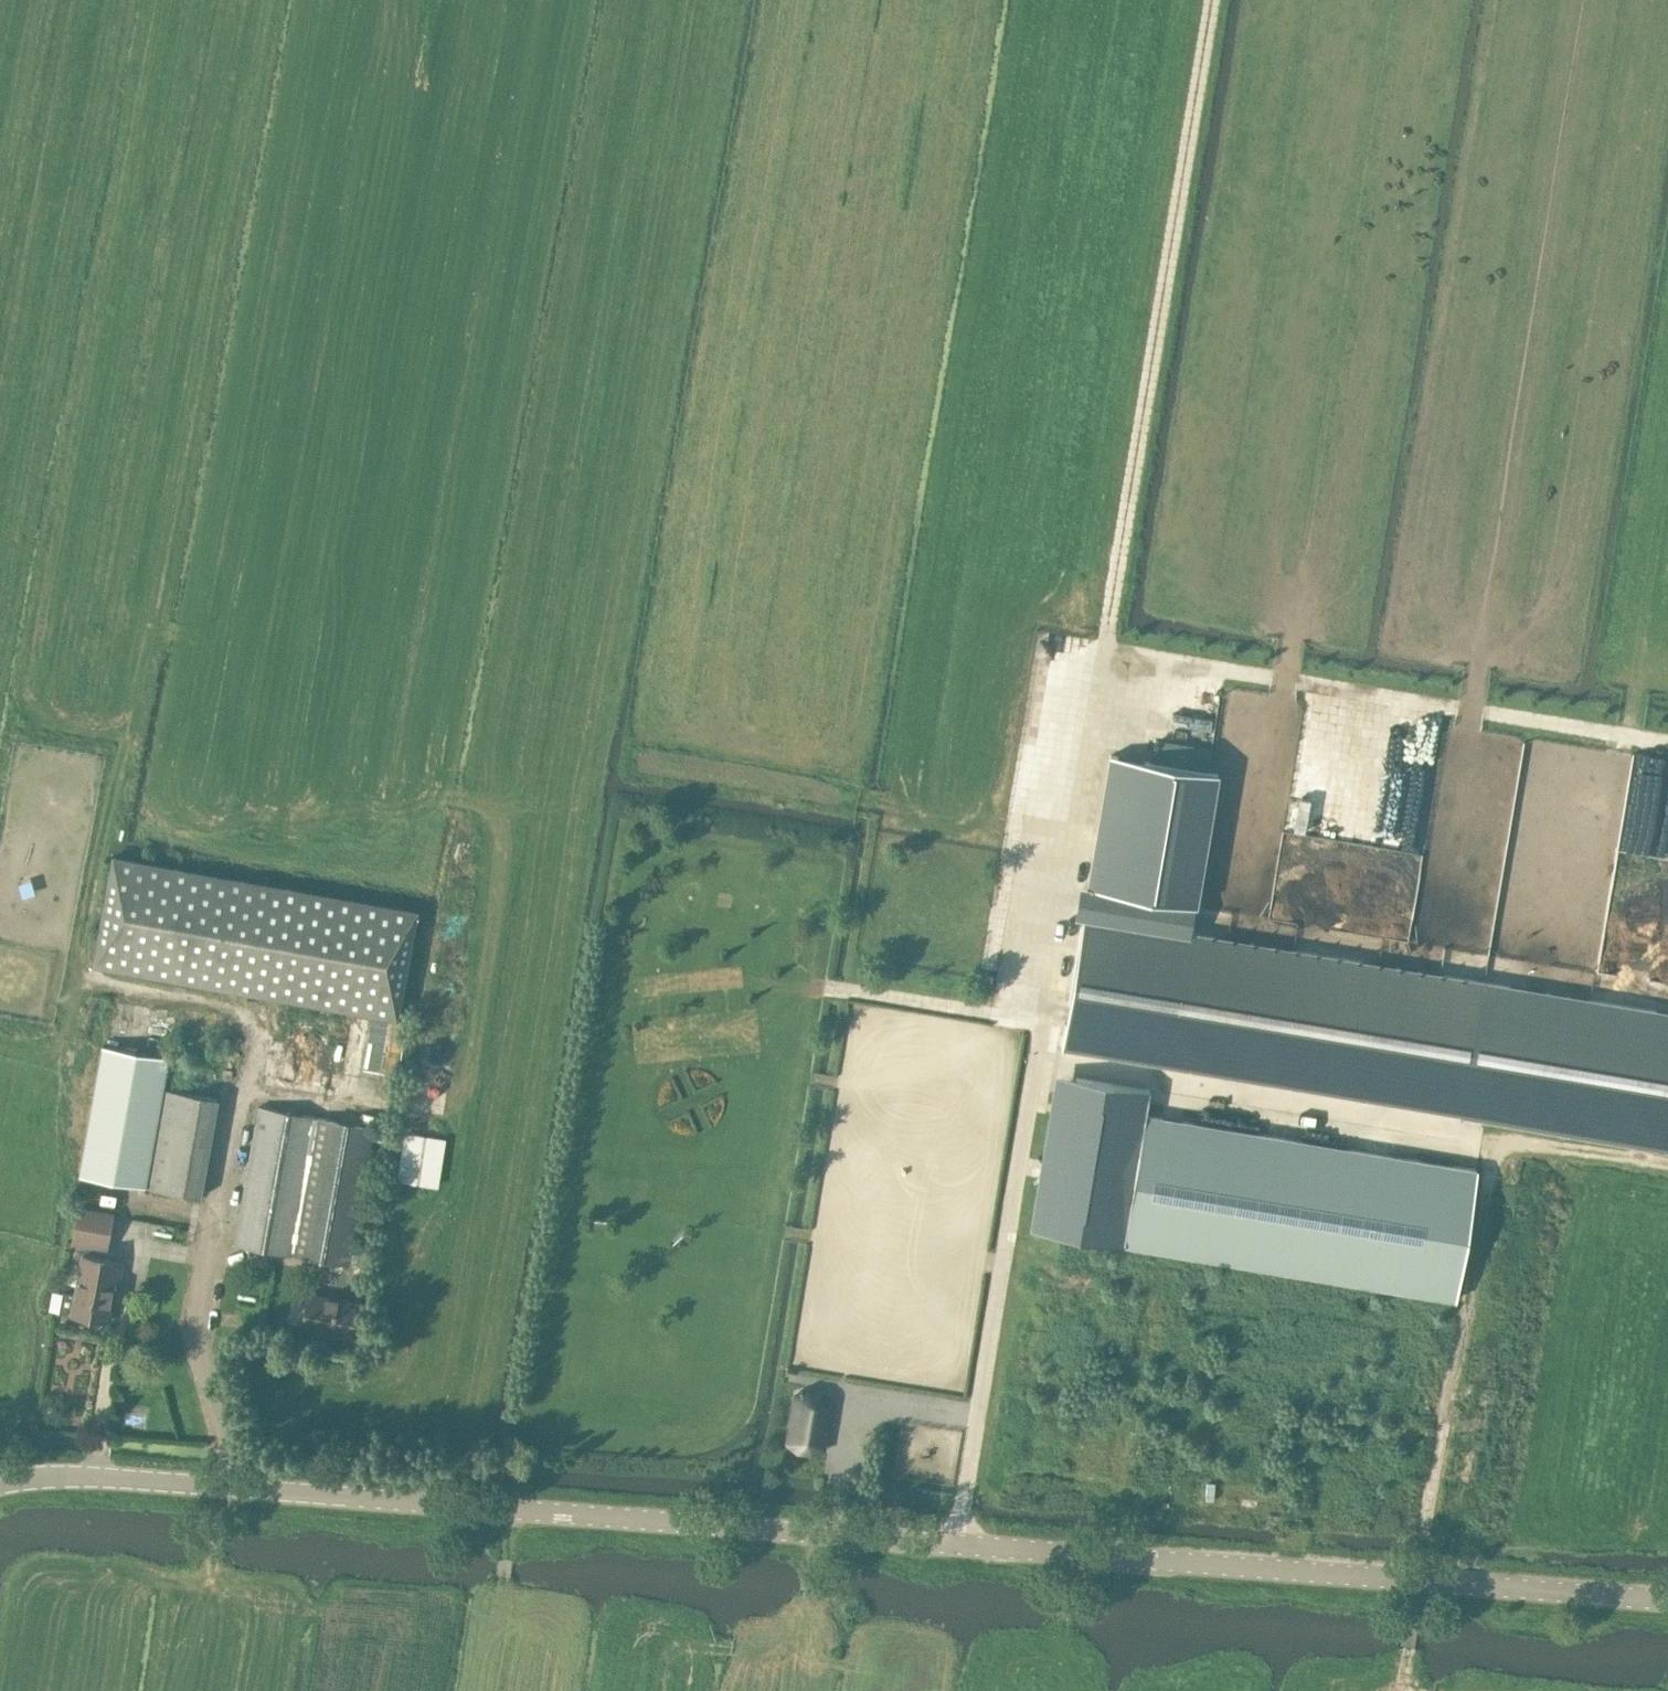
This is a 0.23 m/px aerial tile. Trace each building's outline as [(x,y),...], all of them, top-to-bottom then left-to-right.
[(1196,905),(1218,773),(1210,772),(1110,755),(1088,887),(1196,905)] [(112,855),(92,964),(396,1019),(416,910),(112,855)] [(1061,1048),(1461,1114),(1485,1118),(1667,1149),(1667,1012),(1483,980),(1256,943),(1227,938),(1083,914),(1062,1040),(1061,1048)] [(101,1045),(79,1174),(147,1186),(169,1057),(101,1045)] [(1055,1092),(1032,1227),(1458,1299),(1481,1168),(1150,1112),(1154,1090),(1080,1078),(1055,1092)] [(165,1089),(148,1187),(200,1196),(217,1098),(165,1089)] [(373,1126),(258,1106),(234,1244),(349,1265),(373,1126)] [(406,1133),(399,1179),(436,1185),(444,1140),(406,1133)] [(106,1249),(113,1213),(77,1206),(71,1242),(106,1249)] [(102,1321),(102,1320),(105,1320),(113,1278),(118,1278),(121,1262),(83,1255),(76,1292),(63,1290),(59,1310),(72,1313),(72,1314),(87,1317),(87,1318),(87,1319),(88,1321),(88,1322),(89,1323),(90,1324),(91,1325),(92,1325),(93,1326),(95,1326),(96,1326),(97,1325),(98,1325),(99,1324),(100,1323),(101,1322),(102,1321)] [(356,1302),(307,1293),(301,1327),(350,1335),(356,1302)] [(787,1442),(798,1450),(811,1452),(823,1448),(832,1400),(821,1392),(807,1390),(794,1394),(787,1442)]
